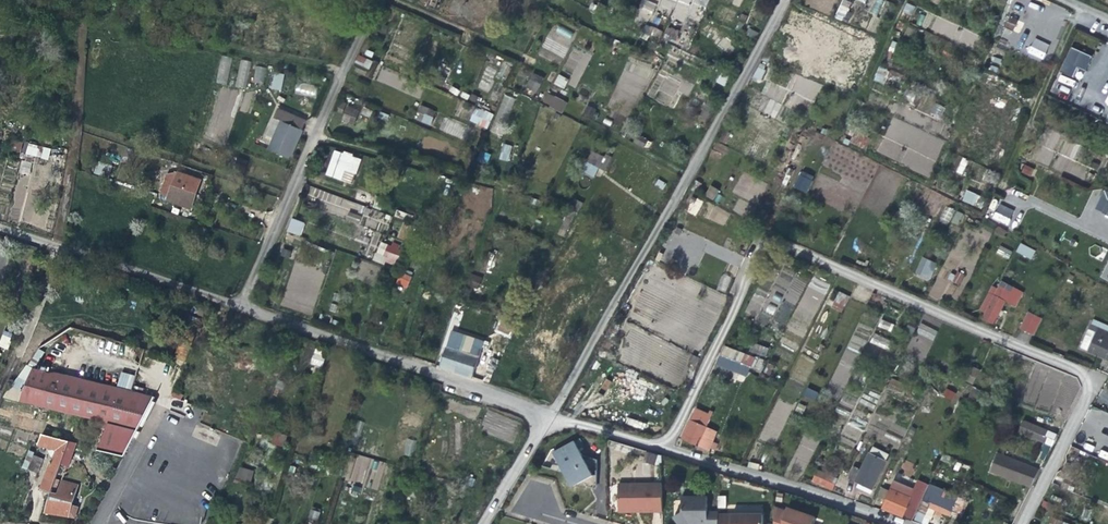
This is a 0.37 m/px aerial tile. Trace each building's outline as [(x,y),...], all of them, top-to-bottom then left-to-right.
[(651,16),(656,4),(647,0),(643,0),(638,10),(651,16)] [(659,8),(673,12),(671,17),(684,21),(690,3),(706,8),(709,0),(661,0),(659,8)] [(851,1),(848,0),(840,0),(834,18),(844,21),(851,1)] [(878,17),(884,0),(873,0),(868,13),(878,17)] [(1004,26),(1012,30),(1018,19),(1010,15),(1004,26)] [(570,40),(573,32),(556,24),(553,32),(570,40)] [(647,25),(643,34),(658,40),(662,31),(647,25)] [(676,41),(679,30),(667,26),(663,37),(676,41)] [(541,48),(565,57),(569,44),(546,36),(541,48)] [(1042,60),(1049,45),(1033,38),(1026,53),(1042,60)] [(369,69),(372,61),(358,55),(354,64),(369,69)] [(214,85),(232,87),(233,78),(229,77),(230,58),(220,57),(218,77),(215,77),(214,85)] [(766,67),(759,64),(753,77),(760,80),(766,67)] [(884,84),(889,70),(878,66),(873,80),(884,84)] [(285,72),(271,69),(269,76),(273,77),(270,88),(281,90),(285,72)] [(525,87),(537,93),(543,77),(531,72),(525,87)] [(559,74),(553,84),(563,89),(569,79),(559,74)] [(816,100),(821,84),(799,76),(793,92),(816,100)] [(541,102),(562,112),(567,102),(546,92),(541,102)] [(510,112),(514,99),(506,96),(501,108),(510,112)] [(764,113),(774,117),(780,104),(770,99),(764,113)] [(342,113),(341,123),(356,124),(359,106),(339,103),(338,113),(342,113)] [(939,118),(945,108),(935,103),(930,113),(939,118)] [(430,126),(436,112),(421,105),(414,118),(430,126)] [(487,129),(494,114),(476,106),(469,121),(487,129)] [(281,155),(291,159),(300,137),(303,131),(282,123),(270,150),(281,155)] [(11,150),(19,152),(22,143),(14,140),(11,150)] [(28,143),(25,154),(48,160),(51,149),(28,143)] [(509,161),(512,145),(502,143),(499,159),(509,161)] [(325,176),(353,184),(361,157),(333,149),(325,176)] [(605,170),(611,159),(592,150),(581,171),(593,177),(598,167),(605,170)] [(29,175),(32,163),(22,160),(19,172),(29,175)] [(1021,172),(1032,176),(1034,168),(1023,164),(1021,172)] [(806,193),(814,176),(801,170),(793,188),(806,193)] [(199,184),(180,178),(175,193),(194,200),(199,184)] [(710,185),(704,195),(713,200),(719,190),(710,185)] [(966,190),(962,201),(975,206),(979,195),(966,190)] [(347,209),(350,201),(322,191),(319,199),(347,209)] [(695,197),(687,212),(695,216),(703,201),(695,197)] [(992,218),(1008,226),(1015,210),(999,203),(992,218)] [(945,207),(941,221),(951,223),(954,209),(945,207)] [(301,236),(305,222),(290,218),(286,232),(301,236)] [(373,259),(394,267),(401,247),(380,240),(373,259)] [(1015,252),(1031,259),(1036,250),(1020,243),(1015,252)] [(999,246),(997,253),(1009,257),(1011,250),(999,246)] [(929,265),(921,261),(917,270),(924,274),(929,265)] [(645,310),(648,305),(654,307),(661,295),(655,292),(663,276),(648,268),(637,289),(631,302),(645,310)] [(477,277),(467,273),(463,284),(474,288),(477,277)] [(727,290),(730,277),(723,275),(720,288),(727,290)] [(410,280),(402,277),(399,276),(397,284),(408,288),(410,280)] [(984,318),(994,324),(1008,295),(998,290),(984,318)] [(839,294),(835,302),(845,307),(849,299),(839,294)] [(769,304),(765,310),(775,316),(774,319),(783,325),(795,308),(784,301),(778,310),(769,304)] [(642,328),(648,318),(629,307),(623,318),(642,328)] [(11,315),(0,311),(0,344),(11,315)] [(1019,329),(1034,335),(1042,317),(1027,311),(1019,329)] [(880,319),(878,326),(891,331),(894,324),(880,319)] [(911,337),(916,327),(909,323),(904,333),(911,337)] [(920,323),(916,333),(933,340),(937,330),(920,323)] [(1089,325),(1080,348),(1092,353),(1107,359),(1107,333),(1089,325)] [(870,342),(887,349),(891,340),(874,333),(870,342)] [(767,357),(770,349),(754,343),(751,352),(767,357)] [(760,375),(767,362),(726,344),(717,363),(758,380),(760,375)] [(442,367),(474,378),(480,359),(448,348),(442,367)] [(313,353),(311,364),(321,366),(323,354),(313,353)] [(970,366),(966,375),(974,378),(977,370),(970,366)] [(125,453),(154,398),(121,389),(54,372),(53,376),(32,367),(20,395),(15,391),(9,399),(108,424),(98,451),(123,457),(125,453)] [(975,400),(980,389),(972,386),(967,396),(975,400)] [(806,388),(804,396),(815,399),(818,392),(806,388)] [(942,396),(952,401),(955,393),(945,388),(942,396)] [(713,441),(717,432),(707,427),(713,416),(696,409),(682,439),(708,451),(713,441)] [(1018,431),(1046,443),(1050,432),(1023,421),(1018,431)] [(51,493),(69,442),(42,435),(37,446),(45,448),(53,450),(49,462),(51,462),(41,489),(51,493)] [(414,456),(415,440),(406,439),(404,455),(414,456)] [(562,473),(567,482),(577,485),(590,489),(595,486),(595,461),(580,456),(572,442),(551,454),(562,473)] [(872,490),(889,455),(873,446),(861,470),(855,468),(850,479),(859,484),(857,488),(865,492),(866,489),(867,487),(872,490)] [(1098,456),(1107,460),(1107,452),(1101,449),(1098,456)] [(26,470),(27,469),(34,453),(28,451),(22,469),(26,470)] [(34,452),(34,453),(27,469),(38,473),(43,459),(41,459),(43,456),(34,452)] [(1031,488),(1038,469),(997,453),(990,472),(1031,488)] [(350,454),(345,480),(367,485),(370,472),(382,475),(385,462),(350,454)] [(250,483),(254,471),(240,466),(235,478),(250,483)] [(812,481),(833,490),(839,478),(818,469),(812,481)] [(75,519),(79,508),(72,506),(78,486),(62,481),(58,495),(51,493),(44,514),(58,516),(75,519)] [(917,483),(902,516),(910,519),(926,487),(917,483)] [(638,512),(653,512),(653,511),(662,511),(662,486),(618,486),(618,512),(638,512)] [(930,505),(952,515),(958,499),(929,486),(923,502),(930,505)] [(885,489),(882,487),(876,501),(884,503),(882,509),(902,516),(910,499),(885,489)] [(718,512),(707,512),(706,497),(681,498),(681,513),(673,518),(677,523),(718,523),(718,515),(718,512)] [(774,511),(774,523),(812,523),(814,517),(786,508),(785,512),(781,511),(774,511)] [(718,515),(718,523),(763,523),(763,514),(718,515)]
